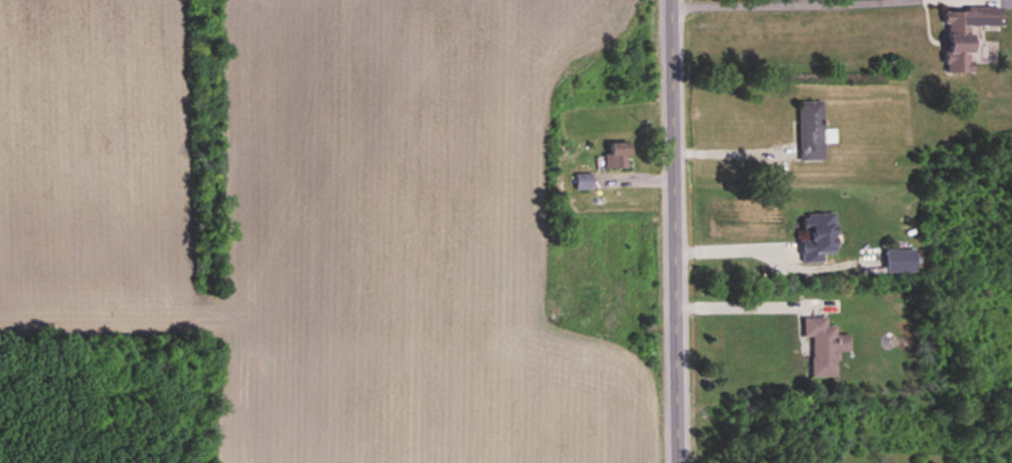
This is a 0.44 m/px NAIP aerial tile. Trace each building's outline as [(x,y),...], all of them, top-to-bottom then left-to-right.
[(1001,28),(1001,9),(945,10),(946,75),(973,74),(973,28),(1001,28)] [(800,161),(824,161),(824,101),(800,101),(800,161)] [(630,143),(611,143),(611,154),(605,154),(605,169),(630,169),(630,143)] [(577,174),(577,188),(592,188),(592,174),(577,174)] [(825,264),(825,254),(836,254),(835,214),(802,215),(803,264),(825,264)] [(916,272),(916,249),(886,249),(886,272),(916,272)] [(813,338),(813,377),(838,377),(838,351),(850,351),(850,335),(836,335),(836,326),(827,326),(827,318),(804,318),(804,338),(813,338)]
